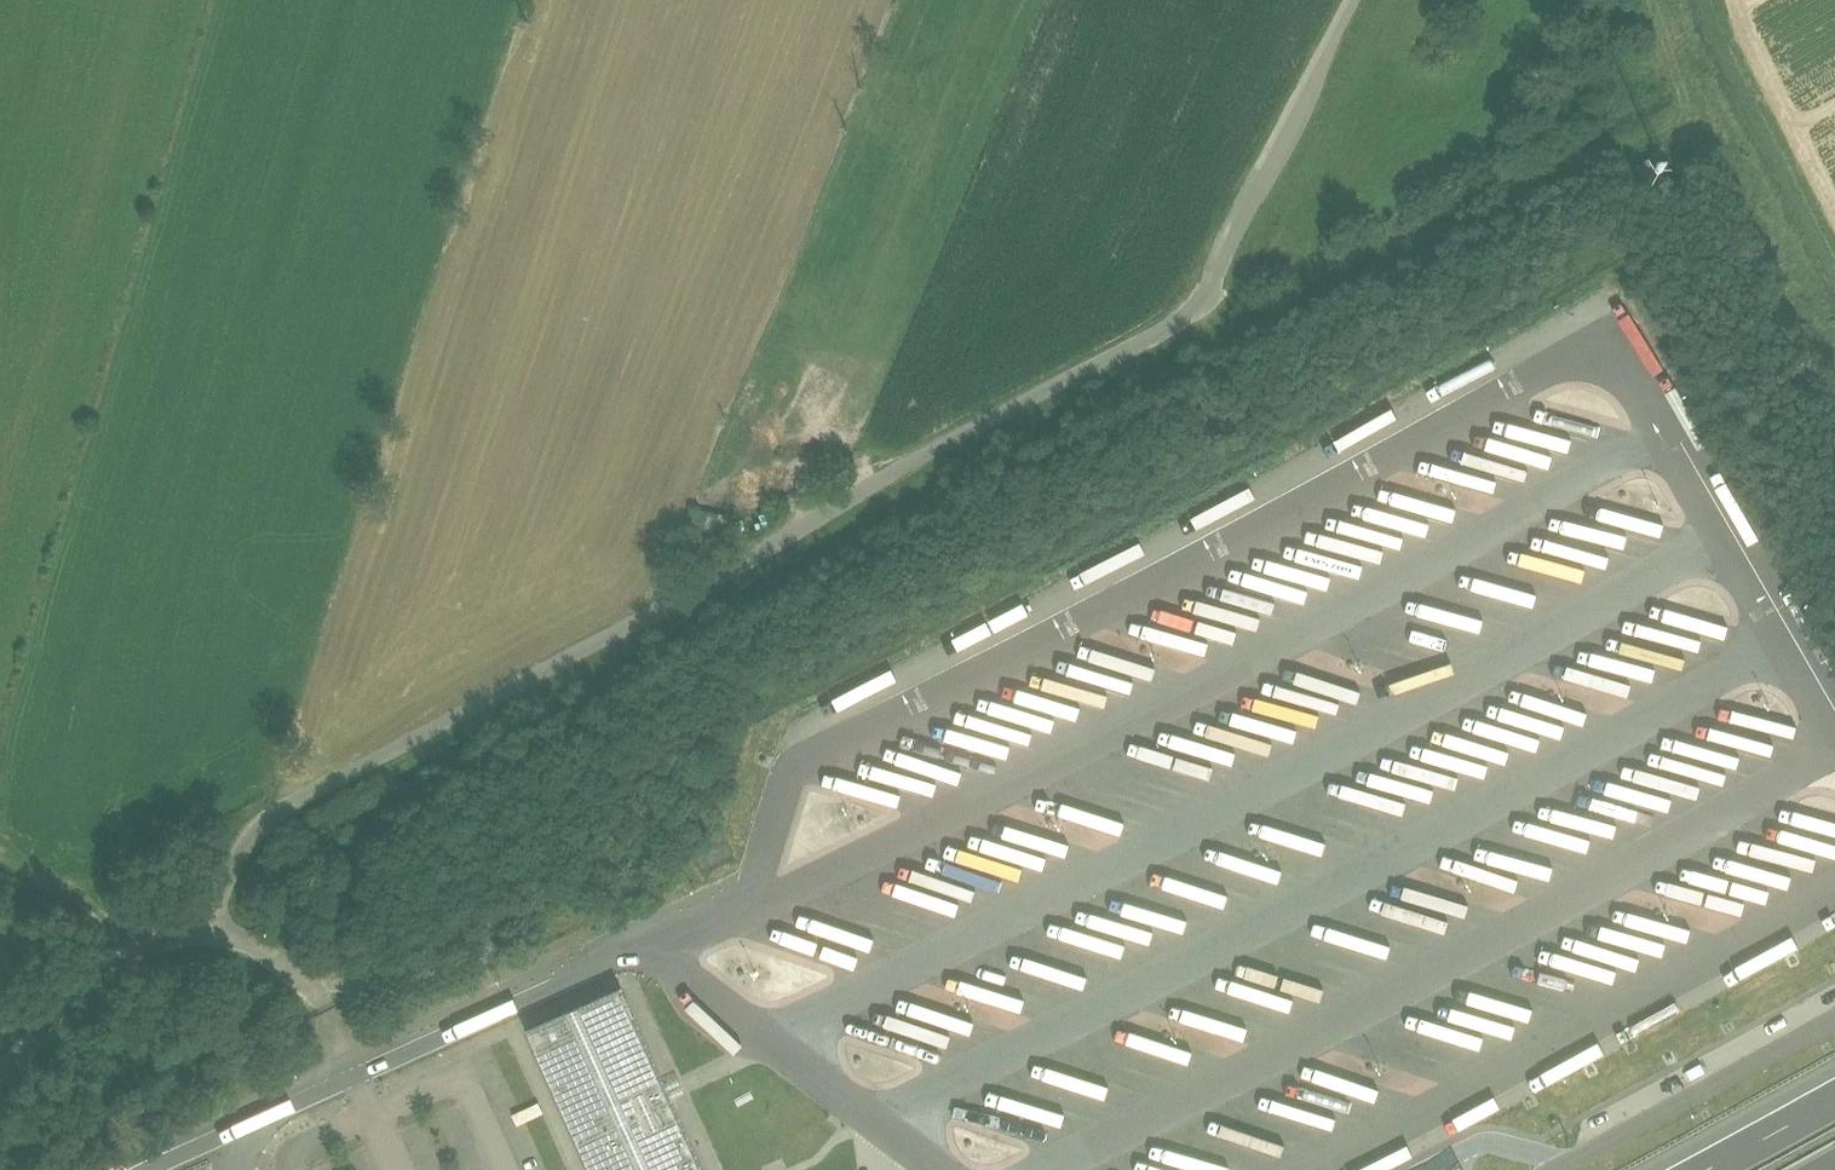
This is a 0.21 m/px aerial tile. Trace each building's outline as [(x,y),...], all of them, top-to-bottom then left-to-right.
[(1662,178),(1650,158),(1636,166),(1649,187),(1663,180),(1662,178)] [(1415,407),(1481,373),(1473,356),(1458,363),(1453,354),(1401,380),(1415,407)] [(1352,503),(1349,515),(1428,538),(1432,526),(1352,503)] [(1083,543),(1095,574),(1159,549),(1147,518),(1083,543)] [(992,633),(1032,614),(1024,597),(984,617),(992,633)] [(1650,607),(1647,619),(1726,638),(1728,626),(1689,617),(1650,607)] [(812,696),(822,718),(866,698),(856,676),(812,696)] [(1507,693),(1505,702),(1561,719),(1564,709),(1507,693)] [(1043,731),(1047,719),(976,697),(972,710),(1043,731)] [(1709,705),(1706,717),(1788,741),(1791,729),(1709,705)] [(929,723),(925,736),(996,756),(1000,744),(929,723)] [(1211,776),(1217,790),(1296,753),(1289,739),(1211,776)] [(890,750),(886,763),(955,785),(959,772),(890,750)] [(834,776),(830,789),(902,810),(906,797),(834,776)] [(1344,787),(1341,797),(1404,815),(1407,805),(1344,787)] [(1271,807),(1268,817),(1347,843),(1350,833),(1271,807)] [(1068,854),(1072,840),(1001,820),(997,833),(1039,845),(1039,846),(1068,854)] [(968,836),(966,846),(992,852),(994,842),(968,836)] [(621,988),(526,1031),(588,1169),(703,1169),(621,988)]
